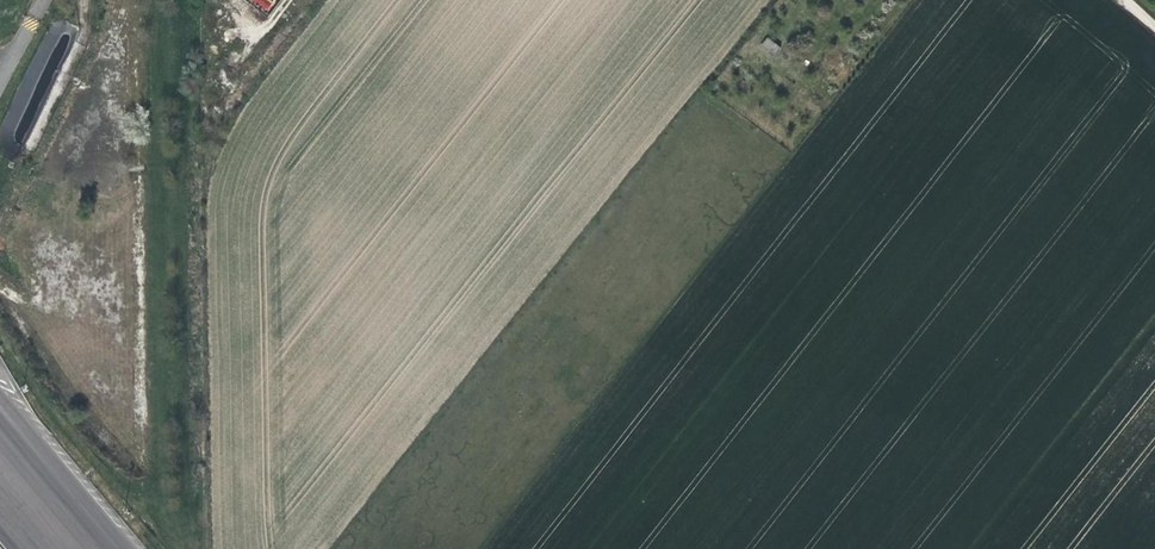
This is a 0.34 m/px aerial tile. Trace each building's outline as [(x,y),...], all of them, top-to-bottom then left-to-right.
[(276,0),(251,0),(268,12),(276,0)] [(767,37),(761,45),(773,54),(779,47),(767,37)]
